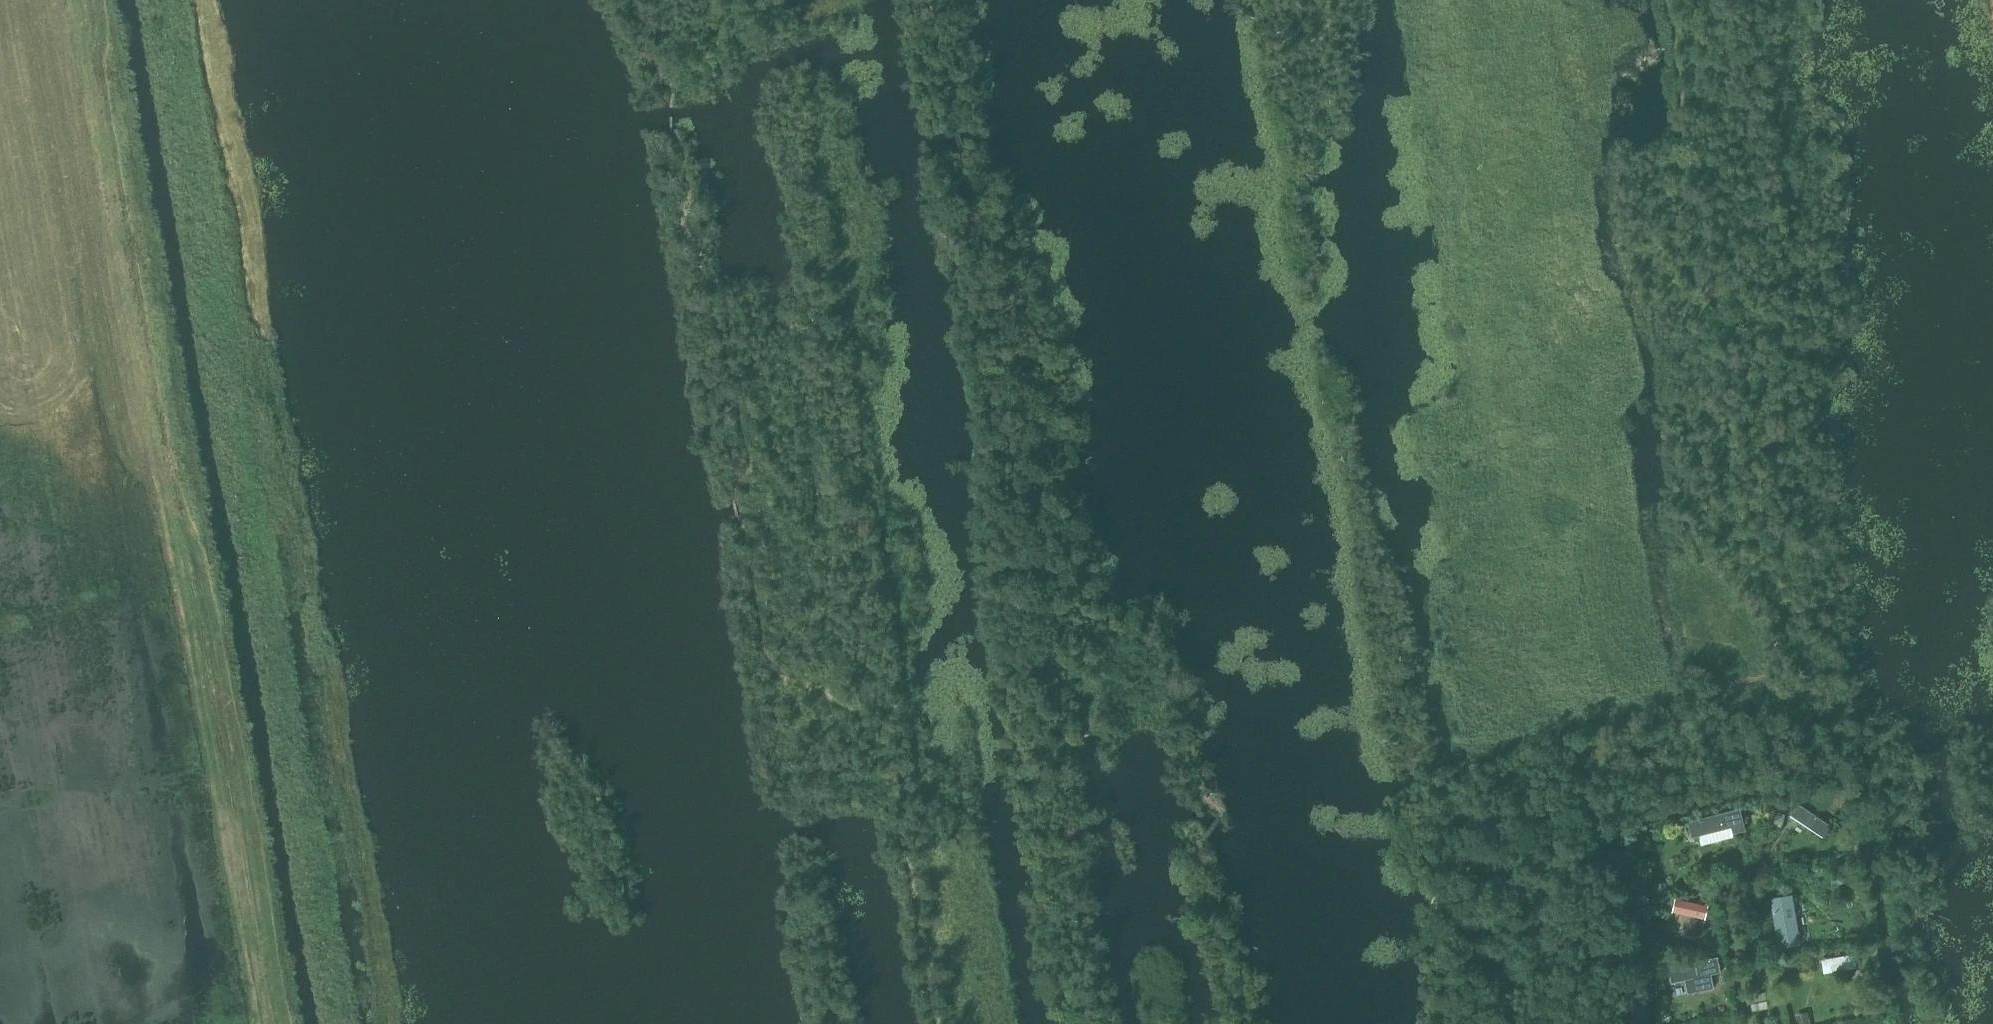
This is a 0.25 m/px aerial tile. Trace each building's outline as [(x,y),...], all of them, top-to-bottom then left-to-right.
[(1799,804),(1791,815),(1822,837),(1830,825),(1799,804)] [(1733,834),(1745,832),(1742,820),(1740,809),(1687,821),(1691,839),(1699,837),(1701,847),(1734,838),(1733,834)] [(1830,874),(1832,888),(1845,886),(1842,872),(1830,874)] [(1794,897),(1773,901),(1781,948),(1802,945),(1794,897)] [(1676,901),(1673,915),(1688,918),(1692,904),(1676,901)] [(1691,919),(1705,922),(1708,908),(1692,904),(1688,918),(1691,919)] [(1819,960),(1822,974),(1857,968),(1854,954),(1819,960)] [(1717,959),(1694,964),(1701,993),(1714,990),(1711,977),(1720,975),(1717,959)] [(1701,993),(1694,964),(1668,970),(1671,984),(1685,981),(1688,996),(1701,993)]
